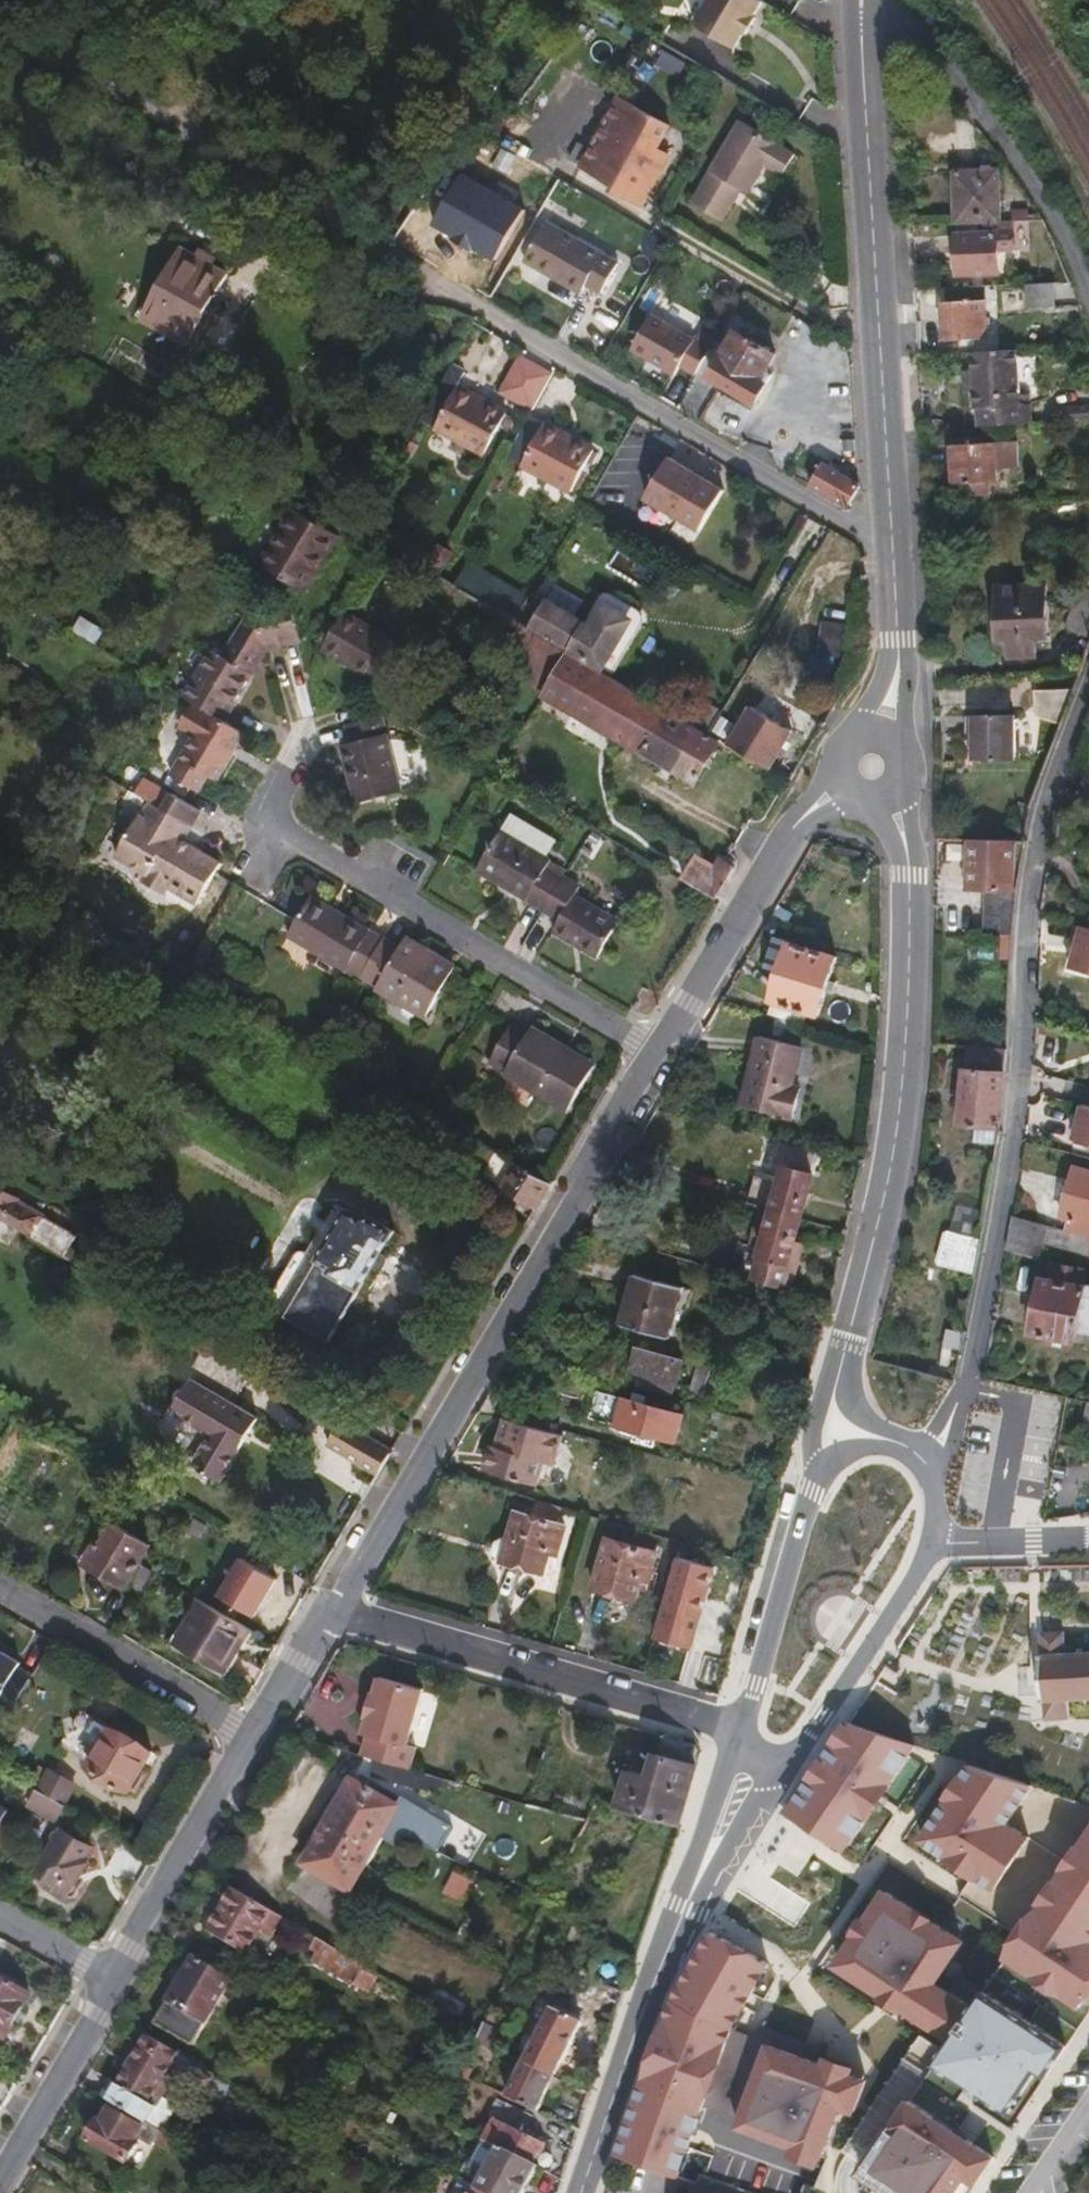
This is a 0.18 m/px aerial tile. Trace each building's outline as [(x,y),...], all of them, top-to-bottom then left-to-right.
[(758,0),(704,0),(690,24),(731,47),(740,31),(743,32),(752,16),(750,15),(758,0)] [(644,172),(660,142),(630,126),(611,163),(623,169),(612,190),(628,199),(640,173),(644,172)] [(765,156),(766,154),(728,131),(688,199),(718,219),(729,201),(736,205),(753,176),(770,186),(782,166),(765,156)] [(953,224),(997,223),(995,172),(952,173),(953,224)] [(613,300),(630,270),(559,228),(534,268),(562,284),(566,279),(595,296),(598,291),(613,300)] [(955,277),(995,274),(994,234),(953,235),(955,277)] [(184,344),(224,272),(177,247),(138,319),(184,344)] [(562,284),(592,302),(595,296),(566,279),(562,284)] [(1024,308),(1051,307),(1050,284),(1023,285),(1024,308)] [(944,340),(984,338),(983,301),(942,303),(944,340)] [(675,373),(679,365),(694,373),(710,343),(649,310),(628,348),(675,373)] [(759,381),(773,355),(733,332),(708,375),(756,403),(766,385),(759,381)] [(1018,396),(1017,396),(1014,349),(970,352),(970,371),(971,391),(972,410),(974,410),(975,431),(1029,426),(1028,407),(1019,408),(1018,396)] [(522,404),(542,370),(511,353),(492,387),(522,404)] [(962,391),(971,391),(970,371),(961,372),(962,391)] [(482,456),(506,416),(457,388),(434,429),(482,456)] [(1028,407),(1027,396),(1018,396),(1019,408),(1028,407)] [(1088,420),(1088,406),(1056,409),(1058,423),(1088,420)] [(571,491),(592,452),(543,425),(522,465),(571,491)] [(953,484),(993,482),(991,443),(951,445),(953,484)] [(696,530),(720,490),(665,458),(642,498),(696,530)] [(844,506),(856,485),(819,463),(806,484),(844,506)] [(331,552),(340,535),(292,507),(260,562),(300,584),(322,546),(331,552)] [(300,584),(309,590),(331,552),(322,546),(300,584)] [(1032,637),(1045,636),(1042,584),(995,586),(996,639),(1007,638),(1008,657),(1032,656),(1032,637)] [(1075,586),(1060,626),(1088,637),(1088,591),(1075,586)] [(302,638),(293,595),(272,600),(282,642),(302,638)] [(210,651),(183,698),(192,703),(223,721),(266,645),(282,642),(272,600),(253,604),(222,658),(210,651)] [(523,605),(516,617),(598,665),(612,640),(600,633),(545,601),(537,614),(523,605)] [(375,677),(397,639),(348,609),(325,647),(375,677)] [(639,625),(613,610),(600,633),(612,640),(598,665),(612,673),(639,625)] [(525,627),(506,660),(549,685),(569,653),(525,627)] [(667,711),(569,653),(549,685),(545,693),(642,752),(694,783),(718,741),(705,734),(667,711)] [(1033,718),(1058,722),(1071,687),(1033,690),(1033,718)] [(216,781),(244,734),(223,721),(192,703),(177,728),(194,738),(172,774),(198,791),(207,776),(216,781)] [(769,772),(791,733),(751,710),(729,748),(735,751),(769,772)] [(356,804),(404,792),(384,715),(346,725),(351,743),(340,746),(356,804)] [(1010,759),(1012,715),(972,715),(971,758),(1010,759)] [(200,811),(171,794),(162,809),(191,827),(200,811)] [(218,863),(182,841),(191,827),(162,809),(151,803),(143,818),(138,816),(114,857),(144,875),(140,882),(163,895),(167,888),(195,904),(218,863)] [(525,899),(550,858),(499,829),(475,870),(525,899)] [(1009,888),(1011,840),(968,839),(967,888),(977,889),(976,934),(1008,935),(1015,889),(1009,888)] [(714,899),(732,869),(717,860),(709,874),(692,865),(682,879),(714,899)] [(573,894),(578,886),(562,875),(542,910),(559,920),(553,930),(595,957),(617,920),(573,894)] [(284,938),(358,980),(360,976),(381,941),(307,899),(284,938)] [(1069,965),(1088,968),(1088,924),(1075,922),(1069,965)] [(403,940),(397,950),(381,941),(360,976),(377,985),(374,989),(425,1017),(453,969),(403,940)] [(816,1016),(836,957),(790,942),(769,1001),(816,1016)] [(528,1024),(523,1030),(508,1021),(487,1058),(502,1068),(500,1070),(564,1107),(587,1067),(554,1049),(558,1042),(528,1024)] [(787,1096),(801,1047),(757,1036),(739,1104),(793,1118),(798,1099),(787,1096)] [(587,1067),(591,1060),(558,1042),(554,1049),(587,1067)] [(997,1129),(1003,1048),(965,1046),(958,1125),(997,1129)] [(1077,1100),(1070,1136),(1088,1139),(1088,1102),(1077,1100)] [(754,1176),(746,1203),(774,1211),(800,1219),(819,1148),(775,1138),(768,1164),(785,1168),(781,1185),(754,1176)] [(533,1207),(547,1183),(513,1163),(499,1187),(533,1207)] [(1066,1219),(1062,1230),(1088,1238),(1088,1173),(1072,1168),(1057,1216),(1066,1219)] [(15,1195),(0,1187),(0,1218),(26,1233),(38,1213),(14,1199),(15,1195)] [(347,1209),(346,1211),(332,1203),(302,1252),(299,1250),(290,1253),(264,1298),(266,1306),(325,1341),(391,1230),(362,1212),(360,1216),(347,1209)] [(790,1252),(800,1219),(774,1211),(760,1258),(745,1253),(738,1277),(787,1291),(798,1254),(790,1252)] [(1062,1230),(1009,1216),(1003,1248),(1035,1257),(1039,1242),(1088,1256),(1088,1238),(1062,1230)] [(973,1272),(978,1237),(943,1229),(935,1263),(973,1272)] [(1082,1270),(1049,1262),(1045,1281),(1039,1280),(1029,1333),(1070,1342),(1073,1328),(1088,1331),(1088,1289),(1079,1287),(1082,1270)] [(680,1289),(629,1276),(616,1326),(667,1339),(680,1289)] [(674,1384),(680,1360),(636,1347),(629,1371),(645,1376),(643,1381),(635,1379),(634,1384),(667,1394),(671,1383),(674,1384)] [(234,1407),(252,1378),(206,1351),(188,1380),(193,1383),(175,1412),(211,1435),(193,1464),(220,1481),(257,1421),(234,1407)] [(700,1394),(710,1365),(697,1361),(688,1390),(700,1394)] [(674,1440),(681,1416),(622,1400),(614,1425),(674,1440)] [(1085,1401),(1081,1419),(1088,1421),(1088,1402),(1085,1401)] [(553,1463),(562,1433),(507,1417),(498,1445),(491,1443),(484,1468),(536,1484),(543,1460),(553,1463)] [(374,1475),(390,1449),(340,1419),(324,1445),(374,1475)] [(554,1554),(563,1525),(514,1511),(506,1538),(499,1558),(498,1561),(541,1573),(547,1552),(554,1554)] [(137,1562),(147,1545),(113,1524),(103,1542),(97,1539),(84,1562),(143,1595),(155,1575),(156,1573),(137,1562)] [(490,1548),(494,1556),(499,1558),(506,1538),(501,1536),(494,1540),(490,1548)] [(646,1580),(655,1552),(606,1538),(591,1587),(632,1599),(640,1578),(646,1580)] [(241,1594),(258,1565),(230,1548),(213,1577),(226,1585),(241,1594)] [(712,1569),(673,1558),(651,1640),(689,1651),(712,1569)] [(236,1601),(241,1594),(226,1585),(221,1593),(236,1601)] [(219,1670),(245,1627),(199,1601),(174,1642),(219,1670)] [(1062,1636),(1062,1631),(1039,1632),(1039,1653),(1036,1654),(1037,1699),(1041,1699),(1041,1717),(1066,1715),(1065,1696),(1088,1695),(1088,1651),(1078,1652),(1075,1650),(1074,1636),(1062,1636)] [(406,1742),(422,1687),(378,1673),(373,1690),(368,1689),(361,1713),(366,1714),(361,1730),(365,1731),(359,1754),(408,1768),(415,1745),(406,1742)] [(139,1771),(152,1749),(79,1707),(67,1727),(62,1728),(63,1733),(57,1743),(89,1761),(87,1764),(128,1788),(131,1783),(136,1786),(143,1773),(139,1771)] [(849,1720),(784,1813),(847,1854),(923,1746),(849,1720)] [(699,1755),(694,1743),(663,1734),(658,1753),(654,1752),(647,1775),(628,1769),(616,1802),(615,1806),(645,1815),(676,1825),(699,1755)] [(971,1762),(918,1840),(998,1891),(1033,1837),(1014,1824),(1039,1785),(971,1762)] [(72,1784),(47,1770),(36,1789),(62,1803),(72,1784)] [(397,1799),(392,1807),(349,1782),(299,1867),(345,1893),(346,1894),(380,1838),(397,1848),(404,1836),(435,1854),(449,1828),(400,1800),(397,1799)] [(64,1804),(62,1803),(36,1789),(35,1788),(27,1804),(55,1820),(64,1804)] [(81,1861),(90,1846),(60,1829),(35,1872),(54,1884),(58,1877),(71,1884),(83,1863),(81,1861)] [(1006,1957),(1084,2010),(1088,2001),(1088,1837),(1006,1957)] [(753,1858),(734,1890),(793,1925),(812,1894),(753,1858)] [(461,1900),(470,1878),(453,1871),(444,1893),(461,1900)] [(268,1933),(278,1915),(233,1888),(209,1928),(245,1950),(258,1927),(268,1933)] [(884,1892),(835,1963),(953,2043),(978,2007),(943,1983),(967,1948),(884,1892)] [(684,2179),(740,2027),(776,1963),(717,1929),(674,1998),(620,2155),(684,2179)] [(375,1973),(318,1939),(316,1938),(311,1947),(317,1951),(315,1954),(324,1960),(322,1964),(365,1990),(375,1973)] [(230,1976),(193,1954),(166,1999),(203,2021),(230,1976)] [(28,1994),(0,1978),(0,2034),(4,2037),(28,1994)] [(953,2043),(942,2060),(1018,2111),(1047,2067),(1056,2072),(1074,2045),(990,1988),(978,2007),(953,2043)] [(154,2021),(190,2043),(203,2021),(166,1999),(154,2021)] [(579,2022),(549,2007),(522,2060),(552,2075),(579,2022)] [(484,2049),(495,2028),(482,2021),(476,2034),(472,2043),(484,2049)] [(109,2078),(100,2095),(143,2119),(144,2121),(170,2076),(163,2072),(168,2064),(206,2086),(214,2072),(146,2034),(116,2083),(109,2078)] [(768,2044),(737,2126),(793,2147),(789,2155),(823,2168),(846,2109),(851,2111),(860,2114),(874,2077),(860,2071),(861,2068),(853,2065),(835,2059),(832,2067),(768,2044)] [(534,2110),(552,2075),(522,2060),(518,2068),(512,2065),(507,2074),(514,2077),(508,2087),(503,2096),(534,2110)] [(863,2174),(893,2192),(966,2192),(974,2182),(984,2189),(1006,2156),(915,2096),(863,2174)] [(176,2154),(182,2143),(144,2121),(143,2119),(139,2125),(108,2106),(100,2120),(96,2118),(84,2138),(125,2162),(135,2144),(131,2142),(134,2136),(149,2144),(152,2139),(176,2154)] [(480,2138),(478,2140),(495,2149),(496,2146),(530,2163),(542,2142),(492,2117),(480,2138)] [(496,2146),(495,2149),(474,2186),(472,2189),(483,2192),(520,2192),(535,2165),(530,2163),(496,2146)] [(692,2182),(688,2191),(687,2192),(722,2192),(692,2182)]
